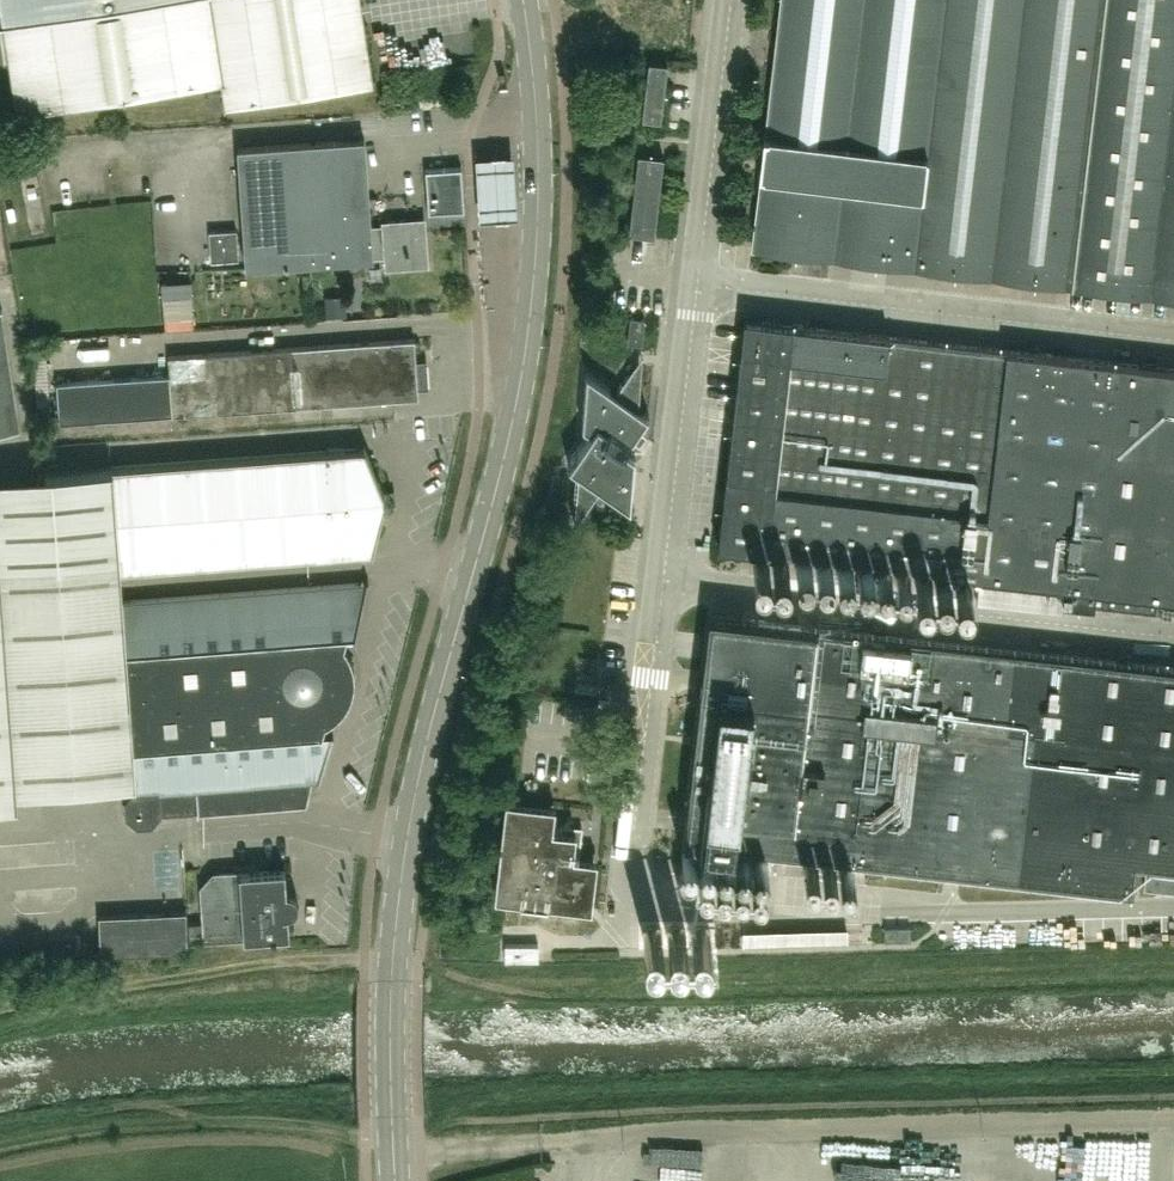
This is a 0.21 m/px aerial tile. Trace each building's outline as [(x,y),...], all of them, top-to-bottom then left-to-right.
[(17,112),(220,81),(224,106),(373,83),(360,0),(0,0),(17,112)] [(753,248),(1173,297),(1173,0),(782,0),(753,248)] [(661,120),(668,63),(649,60),(642,118),(661,120)] [(211,107),(222,105),(219,89),(209,90),(211,107)] [(373,257),(370,228),(365,139),(238,147),(245,265),(373,257)] [(517,211),(514,146),(476,148),(479,213),(517,211)] [(664,158),(664,156),(639,153),(639,155),(630,231),(630,232),(655,235),(655,234),(654,233),(663,158),(664,158)] [(429,212),(465,210),(462,167),(426,169),(429,212)] [(386,266),(427,264),(424,218),(383,221),(384,227),(370,228),(373,257),(386,256),(386,266)] [(207,265),(206,250),(178,252),(179,267),(207,265)] [(21,428),(2,308),(0,308),(0,431),(21,428)] [(642,345),(645,319),(631,317),(628,343),(642,345)] [(744,318),(718,546),(876,564),(979,576),(976,599),(1063,609),(1064,600),(1173,613),(1173,367),(744,318)] [(56,382),(59,423),(419,396),(415,337),(168,355),(170,374),(56,382)] [(631,505),(635,450),(627,445),(632,438),(637,441),(644,430),(640,427),(649,413),(639,406),(641,377),(627,376),(617,391),(587,370),(582,424),(590,430),(568,461),(579,469),(574,522),(576,522),(578,498),(590,499),(600,484),(631,505)] [(367,418),(391,417),(390,404),(366,405),(367,418)] [(364,449),(111,467),(118,569),(371,551),(373,552),(385,504),(384,504),(383,494),(384,493),(365,447),(364,448),(364,449)] [(17,802),(0,568),(0,803),(17,802)] [(359,583),(125,600),(140,791),(136,791),(127,802),(128,815),(138,824),(152,823),(161,813),(198,810),(198,814),(200,814),(200,811),(305,803),(321,736),(325,734),(329,732),(332,729),(336,726),(339,723),(341,720),(344,716),(346,712),(348,708),(349,704),(350,700),(351,695),(351,691),(351,686),(351,682),(350,678),(349,674),(347,669),(345,666),(343,662),(340,658),(359,583)] [(1144,883),(1173,887),(1173,665),(709,613),(684,839),(1133,890),(1136,861),(1146,863),(1144,883)] [(580,849),(583,826),(561,824),(560,830),(552,829),(555,806),(507,801),(496,897),(591,908),(596,859),(574,856),(575,848),(580,849)] [(289,891),(287,891),(285,868),(220,873),(211,884),(213,907),(203,907),(202,907),(204,940),(205,940),(289,934),(288,914),(290,913),(293,913),(294,911),(296,910),(297,909),(298,907),(299,905),(299,903),(299,901),(299,899),(298,897),(297,895),(295,894),(293,892),(291,891),(289,891)] [(188,950),(187,911),(100,914),(101,953),(188,950)] [(190,939),(202,938),(201,921),(189,922),(190,939)] [(505,943),(505,959),(535,959),(535,953),(536,943),(505,943)]
